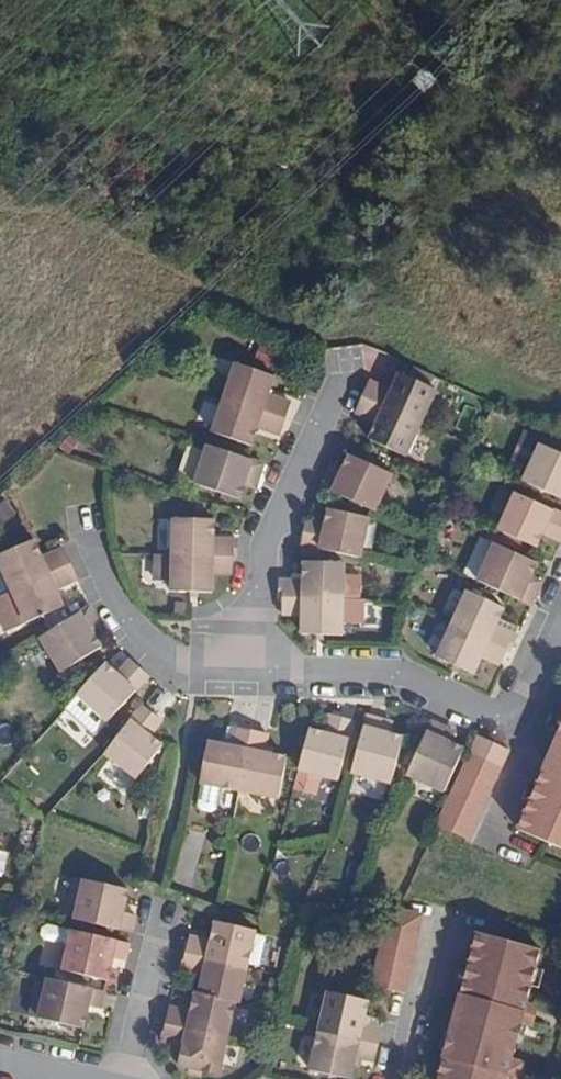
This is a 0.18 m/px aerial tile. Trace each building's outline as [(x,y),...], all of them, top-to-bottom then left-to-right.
[(274,377),(236,364),(224,398),(285,419),(288,409),(290,402),(268,395),(274,377)] [(368,388),(363,397),(421,424),(435,393),(399,376),(392,391),(370,382),(368,388)] [(421,424),(363,397),(359,405),(356,413),(378,423),(371,437),(407,454),(421,424)] [(285,419),(224,398),(213,433),(251,446),(257,427),(279,435),(282,427),(285,419)] [(560,499),(560,454),(541,445),(523,482),(560,499)] [(262,469),(264,465),(208,446),(195,485),(239,500),(245,483),(248,475),(259,479),(262,469)] [(340,476),(329,471),(326,479),(322,487),(375,512),(392,475),(349,455),(343,469),(340,476)] [(343,469),(332,464),(329,471),(340,476),(343,469)] [(259,479),(248,475),(245,483),(256,487),(259,479)] [(516,494),(499,531),(536,548),(543,534),(546,527),(560,534),(560,514),(516,494)] [(303,537),(301,545),(361,558),(369,518),(329,509),(326,525),(324,532),(305,528),(303,537)] [(233,557),(237,557),(237,544),(237,540),(214,539),(215,520),(175,519),(174,555),(233,557)] [(326,525),(306,521),(305,528),(324,532),(326,525)] [(546,527),(543,534),(560,542),(560,541),(560,534),(546,527)] [(70,564),(67,557),(63,549),(42,558),(34,541),(0,555),(0,562),(12,590),(70,564)] [(478,581),(531,606),(535,597),(538,590),(528,585),(531,578),(537,563),(495,544),(478,581)] [(233,564),(233,557),(174,555),(157,555),(156,580),(173,580),(173,591),(213,592),(213,573),(233,574),(233,564)] [(304,575),(304,581),(291,581),(280,581),(280,587),(280,598),(283,598),(343,599),(344,574),(344,563),(304,562),(304,575)] [(70,564),(12,590),(0,596),(0,618),(6,632),(64,607),(56,590),(77,580),(75,576),(70,564)] [(360,575),(344,574),(343,599),(360,600),(360,575)] [(542,582),(531,578),(528,585),(538,590),(542,582)] [(507,650),(510,652),(514,644),(518,635),(497,625),(504,608),(468,591),(452,625),(507,650)] [(343,599),(283,598),(283,605),(283,615),(302,615),(302,634),(342,635),(343,621),(362,622),(363,600),(360,600),(343,599)] [(90,628),(99,622),(96,617),(90,607),(41,638),(62,673),(102,648),(94,635),(90,628)] [(99,622),(90,628),(94,635),(103,628),(99,622)] [(507,650),(452,625),(438,657),(474,674),(482,657),(500,665),(503,658),(507,650)] [(136,665),(130,660),(118,674),(123,679),(136,665)] [(145,674),(136,665),(123,679),(118,674),(107,662),(79,693),(108,722),(149,677),(145,674)] [(163,721),(142,706),(105,754),(137,779),(163,746),(151,737),(163,721)] [(337,718),(330,716),(325,735),(332,737),(337,718)] [(381,732),(384,721),(367,716),(352,773),(391,784),(404,738),(388,734),(381,732)] [(354,722),(337,718),(332,737),(325,735),(309,730),(299,770),(338,781),(354,722)] [(392,723),(384,721),(381,732),(388,734),(392,723)] [(443,740),(448,729),(432,722),(407,775),(445,792),(464,749),(450,743),(443,740)] [(225,741),(232,742),(234,729),(227,727),(225,741)] [(241,786),(251,731),(234,729),(232,742),(225,741),(209,737),(201,778),(203,779),(222,782),(241,786)] [(450,743),(455,733),(448,729),(443,740),(450,743)] [(266,743),(268,735),(251,731),(241,786),(280,793),(288,753),(273,750),(265,749),(266,743)] [(509,749),(479,736),(476,742),(472,751),(502,764),(509,749)] [(523,832),(560,848),(560,745),(523,832)] [(441,823),(471,837),(502,764),(472,751),(441,823)] [(222,782),(203,779),(199,801),(202,806),(212,808),(218,804),(222,782)] [(132,933),(136,916),(123,913),(125,904),(128,890),(75,878),(69,902),(78,904),(75,920),(132,933)] [(416,898),(390,908),(372,986),(391,990),(409,995),(430,901),(416,898)] [(190,937),(187,953),(248,968),(256,932),(216,923),(213,935),(211,942),(190,937)] [(69,946),(72,930),(47,925),(42,928),(40,934),(44,941),(60,944),(69,946)] [(113,958),(126,961),(130,943),(72,930),(69,946),(60,944),(54,969),(108,981),(111,966),(113,958)] [(441,1078),(520,1078),(521,1077),(509,1074),(513,1057),(521,1019),(525,1001),(537,947),(475,930),(467,961),(464,978),(441,1078)] [(187,953),(185,953),(181,970),(203,975),(201,983),(199,994),(236,1003),(240,1003),(248,968),(187,953)] [(467,961),(459,959),(456,976),(464,978),(467,961)] [(105,991),(48,978),(44,994),(36,992),(30,1017),(83,1029),(86,1014),(88,1006),(101,1009),(105,991)] [(360,1040),(378,1045),(382,1028),(381,1028),(364,1024),(365,1017),(369,1001),(329,992),(319,1031),(360,1040)] [(199,994),(195,993),(192,1005),(191,1013),(170,1009),(166,1024),(228,1039),(236,1003),(199,994)] [(537,1004),(525,1001),(521,1019),(533,1022),(537,1004)] [(365,1017),(364,1024),(381,1028),(382,1020),(365,1017)] [(165,1024),(161,1041),(183,1047),(179,1067),(190,1069),(202,1072),(203,1072),(219,1076),(228,1039),(166,1024),(165,1024)] [(378,1045),(360,1040),(319,1031),(310,1071),(347,1078),(351,1078),(356,1057),(375,1061),(378,1045)] [(524,1060),(513,1057),(509,1074),(521,1077),(524,1060)] [(201,1077),(202,1072),(190,1069),(188,1075),(201,1077)]
